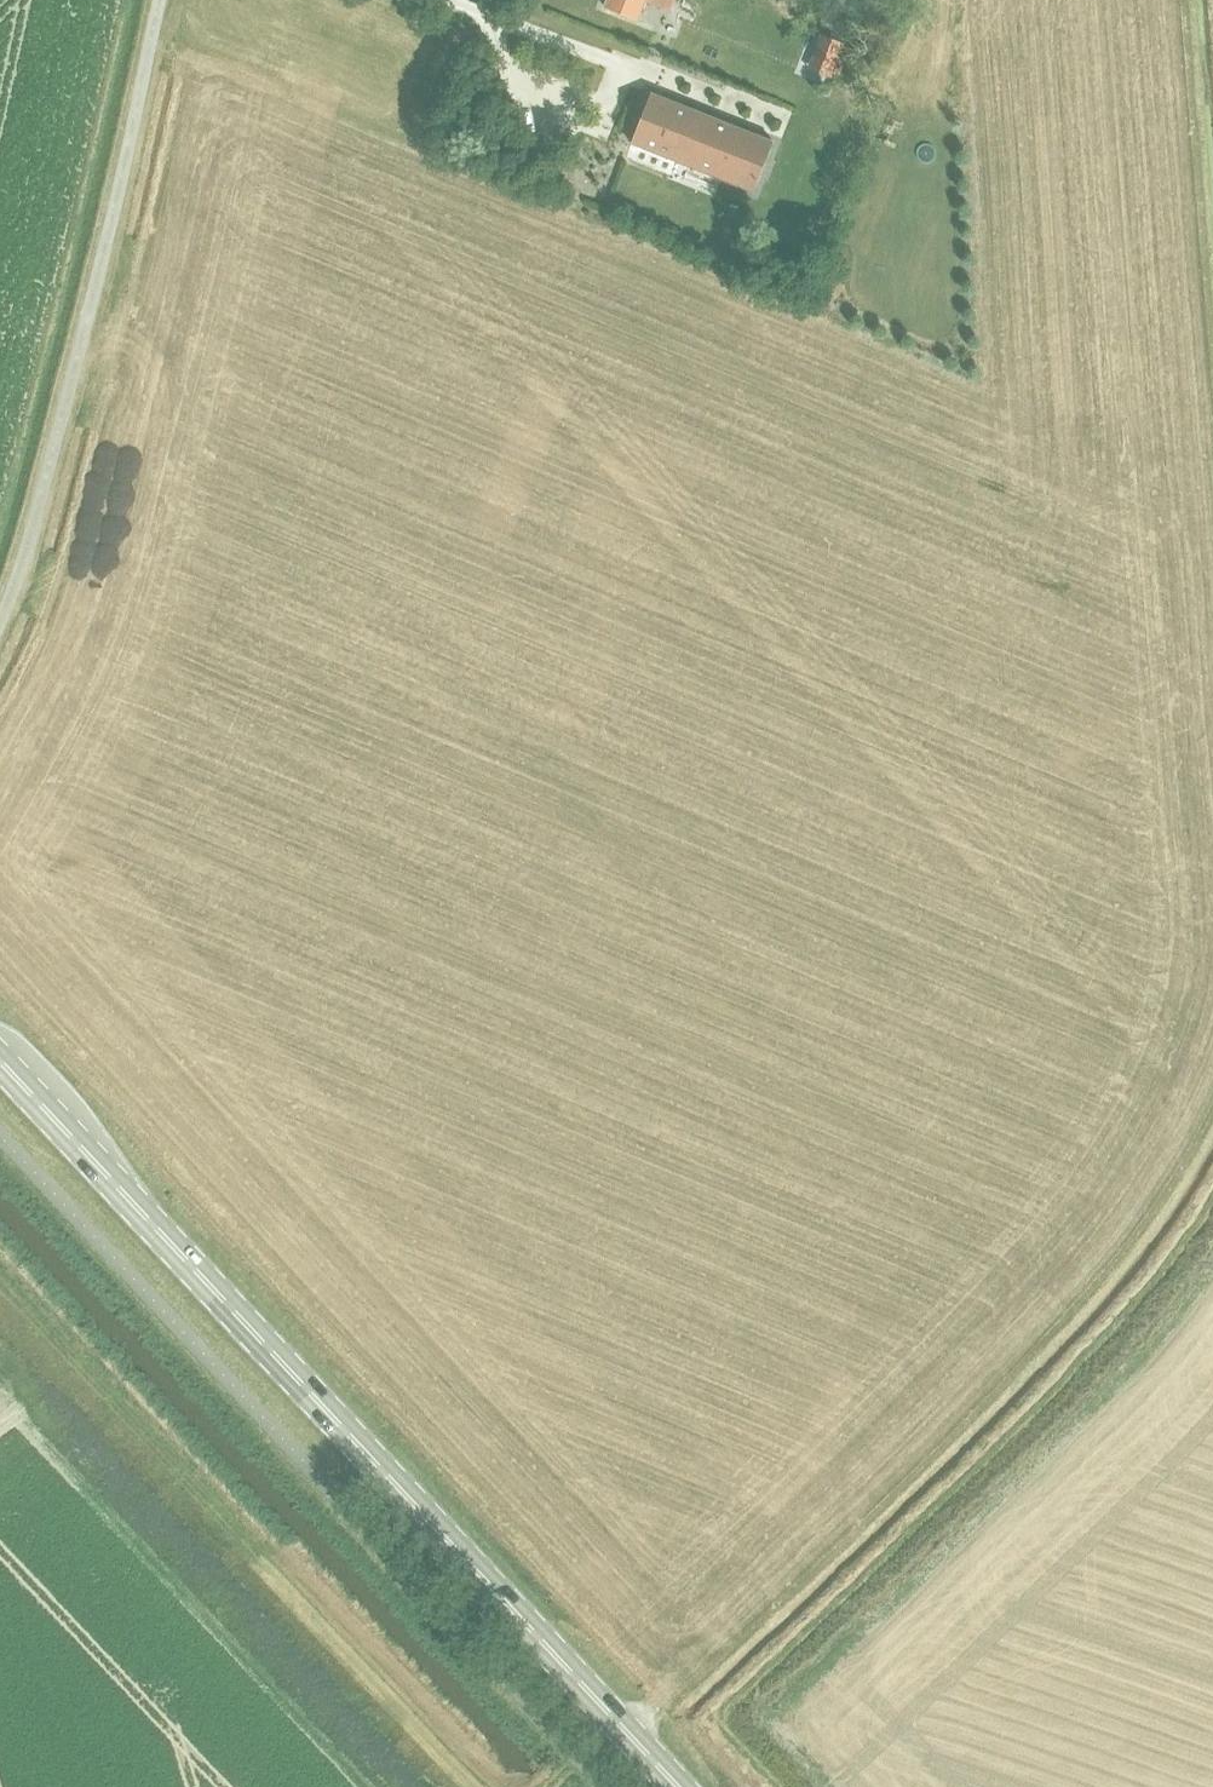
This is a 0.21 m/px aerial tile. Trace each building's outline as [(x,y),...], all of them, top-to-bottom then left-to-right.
[(674,0),(608,0),(605,8),(636,20),(644,0),(670,10),(674,0)] [(821,30),(816,42),(840,51),(845,39),(821,30)] [(753,192),(773,142),(651,93),(631,143),(753,192)]
